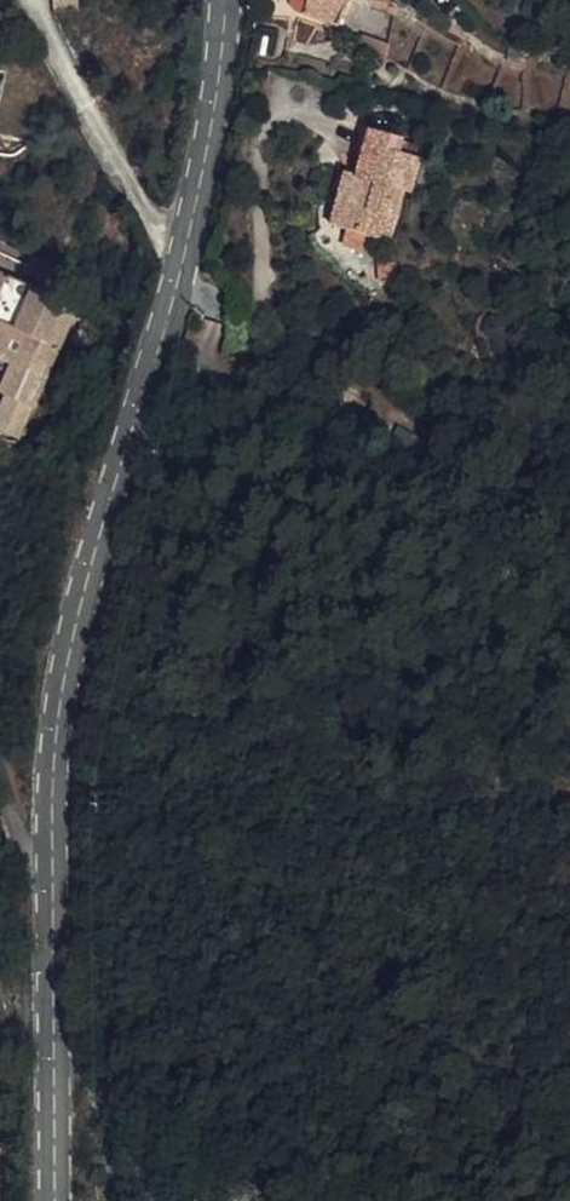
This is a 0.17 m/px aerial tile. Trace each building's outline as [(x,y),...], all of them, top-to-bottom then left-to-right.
[(267,40),(324,85),(356,35),(331,19),(315,42),(272,14),(267,40)] [(314,269),(375,287),(383,258),(378,257),(382,239),(390,241),(399,205),(378,200),(383,183),(347,175),(336,218),(328,217),(314,269)] [(0,295),(0,414),(28,427),(72,327),(2,296),(0,295)]
